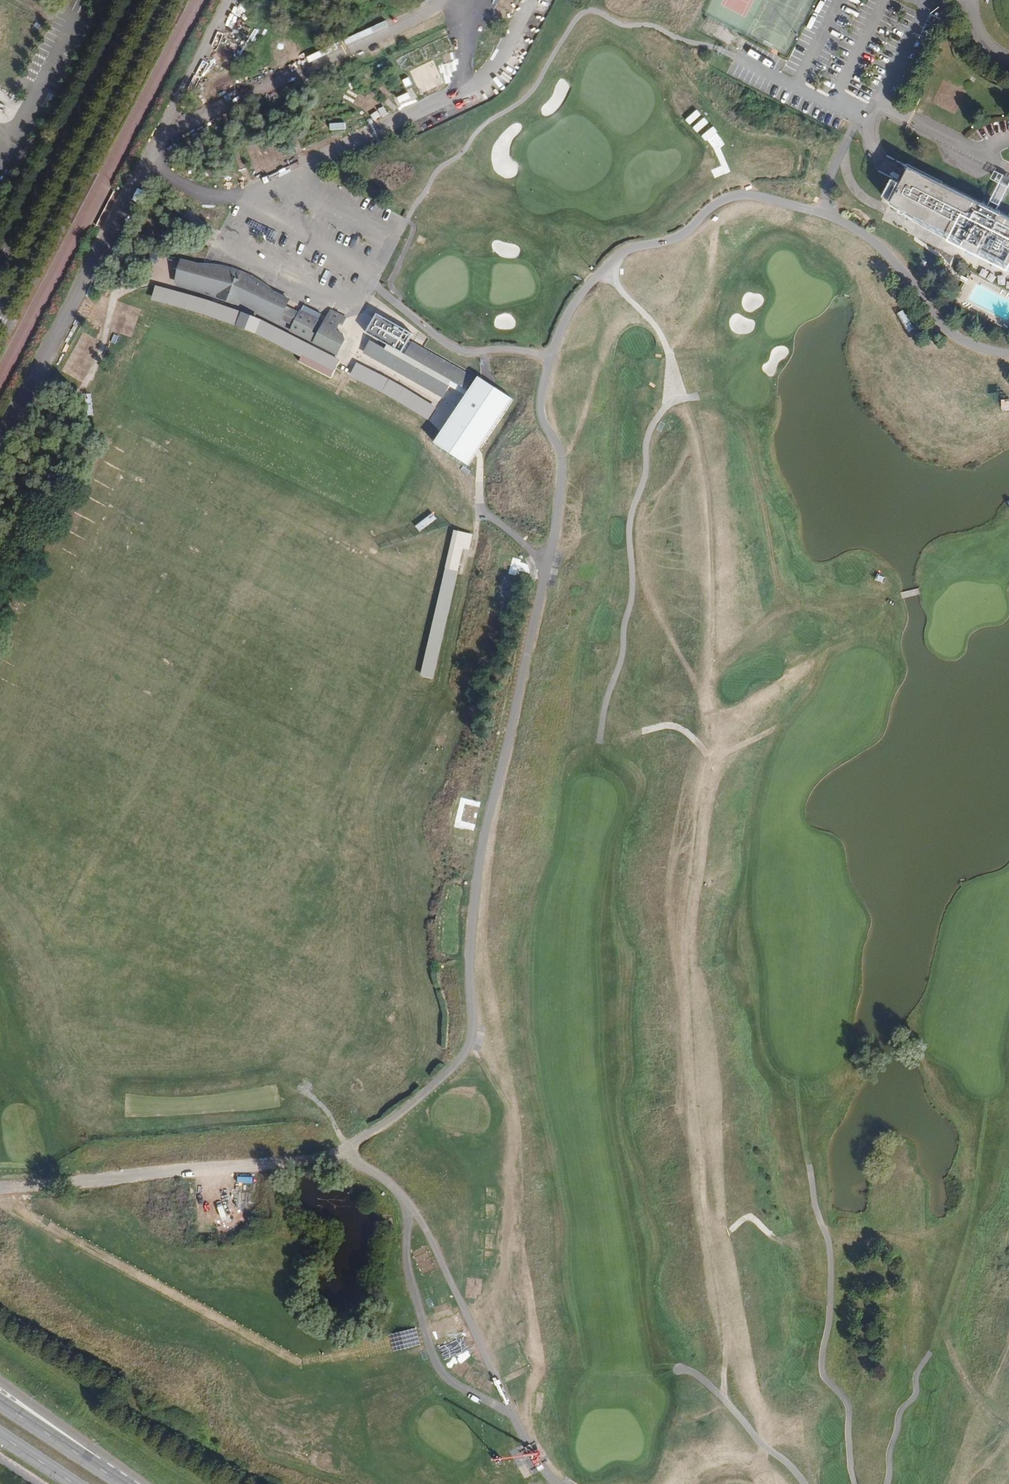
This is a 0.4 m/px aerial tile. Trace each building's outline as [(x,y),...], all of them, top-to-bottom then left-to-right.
[(518,63),(525,50),(520,48),(513,61),(518,63)] [(994,221),(998,215),(989,211),(986,217),(907,175),(888,212),(912,225),(914,222),(962,248),(960,250),(975,259),(976,256),(1008,273),(1008,229),(994,221)] [(1001,188),(989,211),(998,215),(1008,195),(1008,192),(1001,188)] [(176,258),(174,281),(219,289),(218,292),(238,299),(239,296),(279,318),(281,316),(286,307),(290,300),(268,292),(269,290),(258,286),(259,284),(213,267),(213,269),(201,263),(200,267),(176,258)] [(257,320),(157,290),(155,299),(255,329),(321,362),(323,358),(351,373),(432,413),(436,405),(355,365),(347,360),(356,342),(346,336),(337,355),(327,350),(325,355),(257,320)] [(305,302),(300,313),(291,332),(310,342),(311,338),(316,341),(314,344),(327,350),(337,355),(346,336),(335,331),(338,324),(342,326),(346,318),(331,311),(323,328),(317,325),(324,311),(305,302)] [(300,313),(286,307),(281,316),(295,323),(300,313)] [(406,332),(377,316),(367,335),(388,347),(386,351),(372,343),(365,354),(444,397),(450,386),(446,384),(449,380),(467,390),(473,379),(409,343),(402,340),(406,332)] [(413,335),(406,332),(402,340),(409,343),(413,335)] [(514,400),(479,377),(435,442),(470,465),(514,400)] [(473,537),(456,533),(454,546),(464,549),(470,550),(473,537)] [(464,549),(454,546),(431,666),(440,668),(464,549)]
